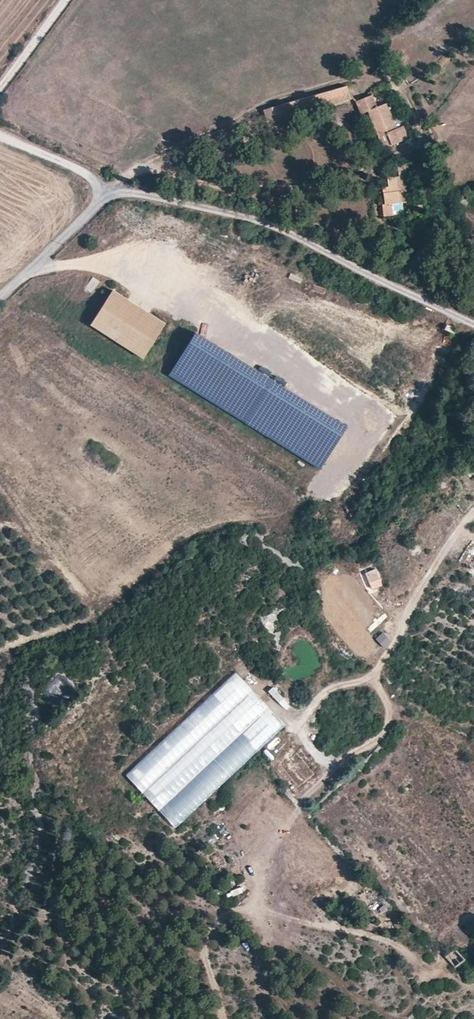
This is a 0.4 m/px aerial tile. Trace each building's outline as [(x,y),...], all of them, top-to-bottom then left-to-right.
[(346,85),(288,102),(291,114),(350,97),(346,85)] [(377,106),(372,94),(356,100),(361,112),(366,110),(382,146),(407,137),(403,124),(397,126),(388,103),(377,106)] [(291,114),(288,102),(280,105),(284,119),(292,117),(291,114)] [(384,205),(391,204),(408,202),(407,191),(410,190),(408,177),(411,176),(409,164),(397,166),(399,176),(387,178),(388,186),(382,187),(384,205)] [(393,215),(391,204),(384,205),(382,205),(383,216),(393,215)] [(433,225),(442,229),(445,220),(437,218),(434,223),(433,225)] [(206,259),(203,265),(219,273),(222,267),(206,259)] [(229,291),(232,284),(202,270),(199,277),(229,291)] [(89,325),(142,359),(166,323),(113,288),(89,325)] [(347,428),(192,333),(165,377),(320,472),(347,428)] [(365,573),(372,589),(382,584),(375,568),(365,573)] [(388,618),(342,572),(327,586),(373,633),(388,618)] [(375,640),(383,649),(391,642),(383,633),(375,640)] [(282,726),(233,675),(129,773),(178,824),(282,726)] [(279,703),(284,698),(273,688),(268,692),(279,703)] [(455,968),(466,959),(455,948),(445,956),(455,968)]
